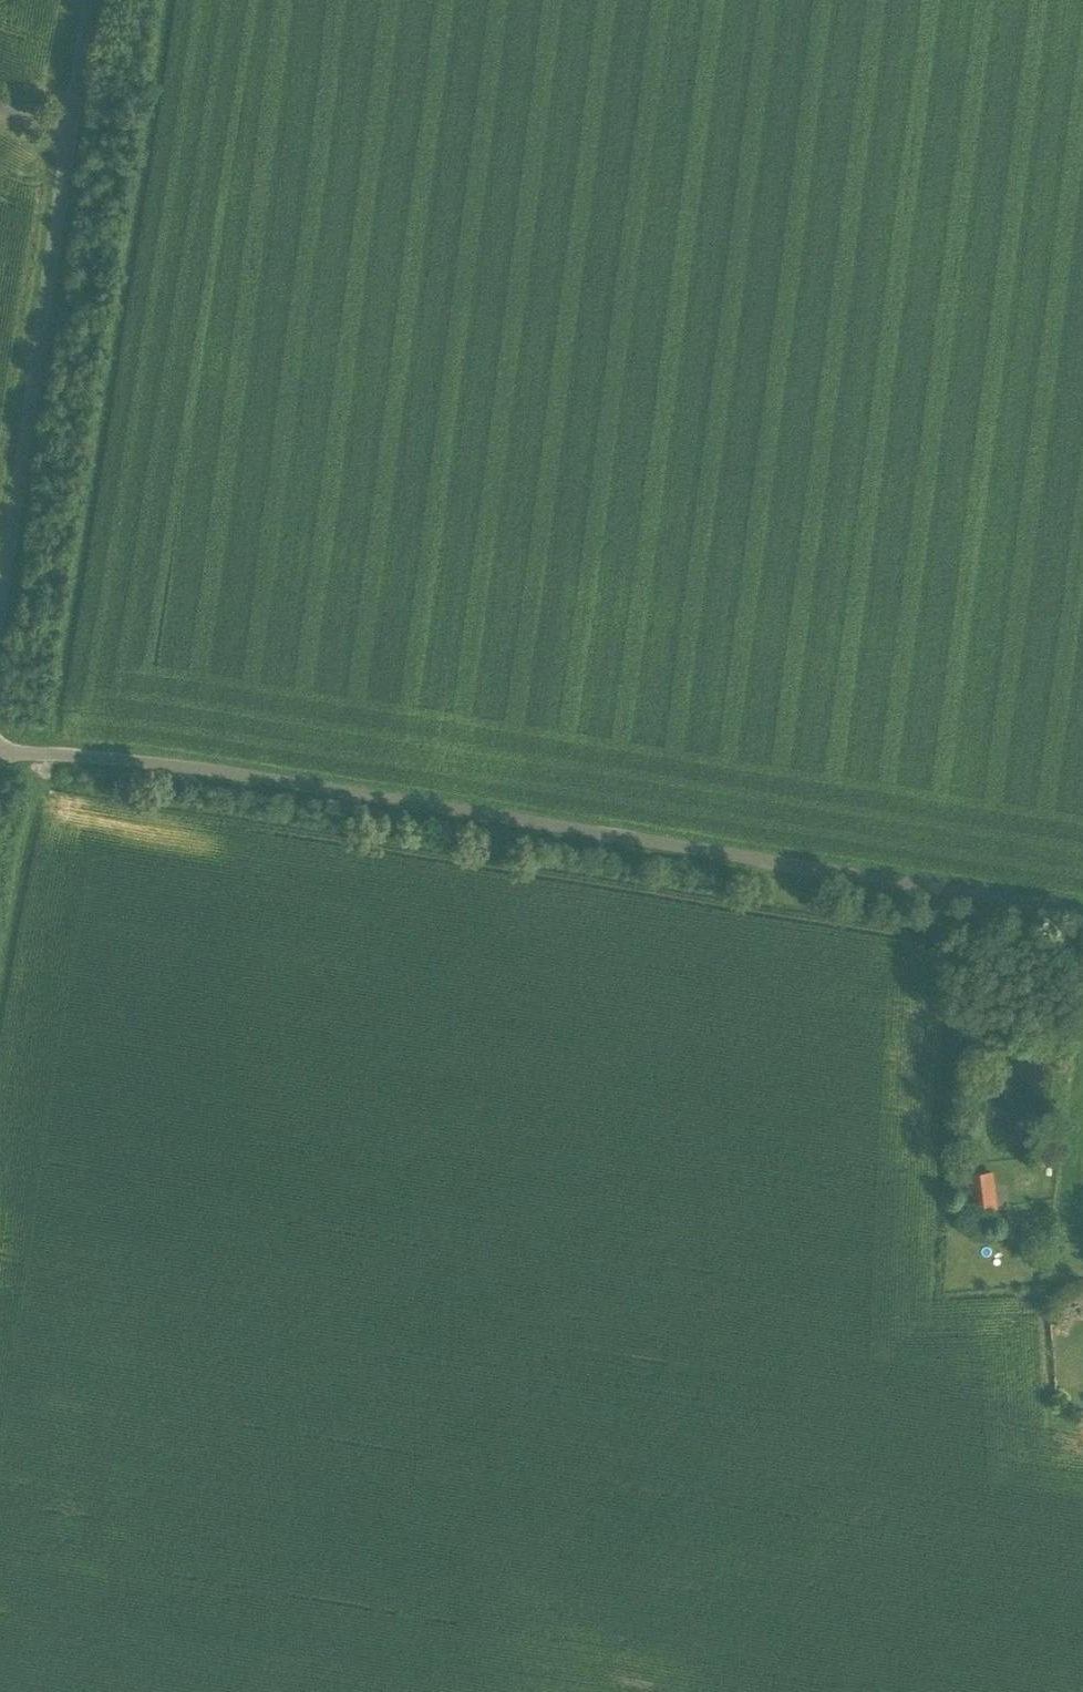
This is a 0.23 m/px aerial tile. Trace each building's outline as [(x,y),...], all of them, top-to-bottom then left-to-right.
[(969,1170),(971,1214),(998,1212),(996,1168),(969,1170)]
